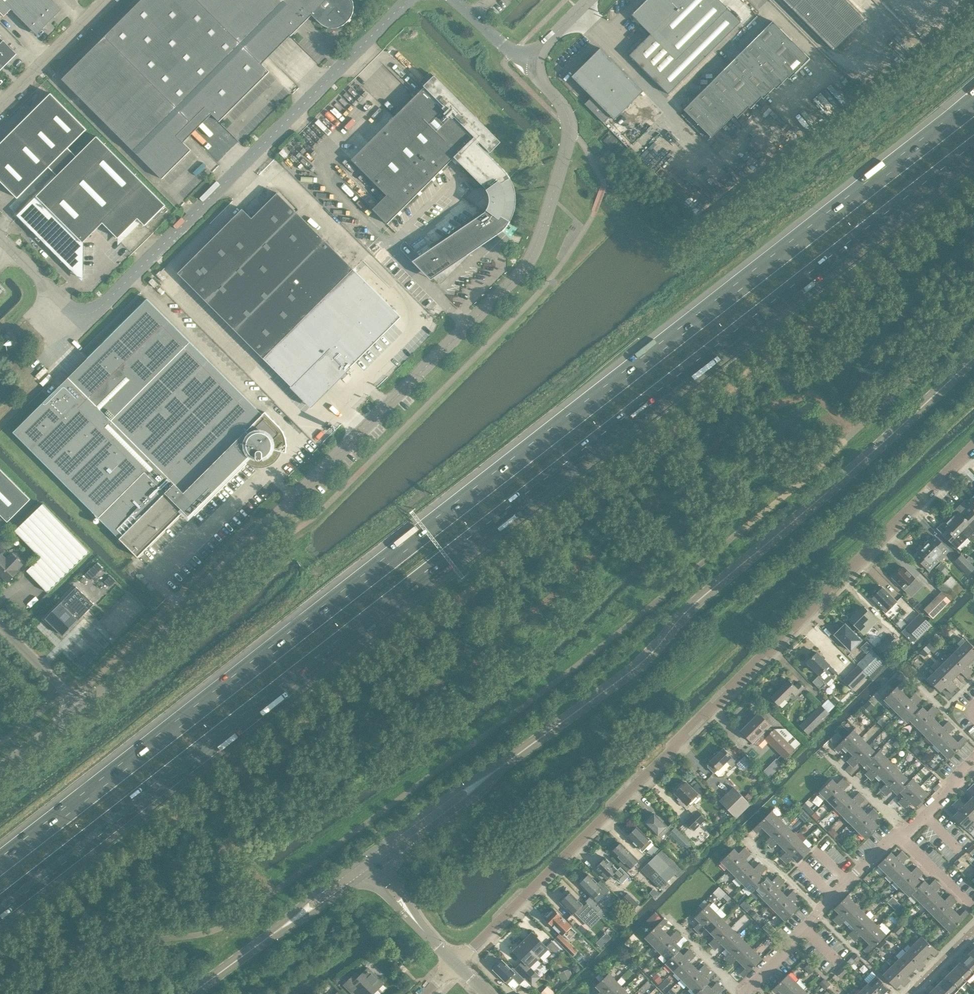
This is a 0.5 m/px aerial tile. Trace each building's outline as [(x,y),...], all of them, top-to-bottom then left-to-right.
[(3,16),(10,9),(35,35),(61,9),(51,0),(0,0),(0,14),(3,16)] [(62,79),(162,179),(191,150),(182,141),(177,136),(183,129),(205,107),(211,113),(213,115),(219,122),(221,120),(269,72),(262,65),(263,64),(256,57),(284,29),(291,36),(293,34),(312,15),(318,22),(323,25),(327,27),(332,28),(338,27),(343,25),(347,22),(351,18),(353,13),(353,7),(353,2),(352,0),(142,0),(67,75),(65,76),(63,78),(63,79),(62,79)] [(668,94),(741,22),(719,0),(646,0),(631,15),(651,34),(630,55),(668,94)] [(833,50),(866,18),(848,0),(783,0),(833,50)] [(773,21),(752,42),(766,56),(787,35),(773,21)] [(766,56),(778,67),(798,47),(787,35),(766,56)] [(15,54),(0,39),(0,69),(15,54)] [(752,42),(741,53),(755,67),(766,56),(752,42)] [(787,78),(789,79),(810,59),(798,47),(778,67),(788,78),(787,78)] [(572,77),(592,97),(585,104),(603,122),(610,115),(614,120),(643,91),(600,48),(572,77)] [(755,67),(741,53),(729,64),(743,78),(755,67)] [(788,78),(778,67),(766,56),(755,67),(775,87),(775,88),(776,89),(787,78),(788,78)] [(762,98),(762,97),(743,78),(729,64),(684,110),(711,138),(734,115),(736,117),(737,118),(742,114),(749,107),(750,109),(755,104),(755,105),(762,98)] [(763,99),(775,88),(775,87),(755,67),(743,78),(762,97),(762,98),(763,99)] [(490,153),(501,142),(434,75),(423,86),(424,87),(351,160),(387,195),(372,209),(387,224),(454,157),(485,188),(487,191),(489,195),(490,200),(489,203),(489,207),(487,210),(485,212),(412,261),(431,280),(503,231),(508,227),(511,222),(512,220),(513,217),(515,209),(516,200),(515,194),(514,189),(513,183),(510,178),(507,173),(503,169),(488,154),(490,152),(490,153)] [(77,156),(68,148),(87,129),(51,93),(0,144),(0,181),(17,198),(49,167),(57,176),(77,156)] [(610,147),(614,144),(617,140),(610,133),(603,141),(610,147)] [(97,136),(77,156),(57,176),(17,215),(25,224),(33,231),(40,239),(41,239),(48,247),(63,262),(71,270),(71,269),(75,273),(77,271),(81,271),(81,267),(83,265),(83,242),(103,223),(118,238),(138,218),(145,225),(165,205),(97,136)] [(285,158),(288,155),(282,149),(279,153),(285,158)] [(242,209),(178,273),(263,358),(291,386),(292,387),(311,406),(337,381),(350,367),(401,317),(353,268),(277,193),(252,218),(242,209)] [(156,275),(163,281),(167,278),(160,271),(156,275)] [(149,282),(150,283),(155,288),(158,284),(152,278),(149,282)] [(268,455),(269,454),(270,452),(271,450),(272,449),(286,453),(286,452),(287,445),(286,438),(283,432),(279,427),(265,412),(262,415),(147,299),(14,432),(120,538),(119,538),(138,557),(184,511),(189,516),(192,513),(195,515),(247,464),(244,461),(251,454),(252,455),(254,456),(256,457),(257,458),(257,459),(258,459),(258,460),(260,460),(261,460),(262,459),(263,458),(263,457),(264,457),(265,458),(266,458),(267,458),(267,457),(268,456),(268,455)] [(0,339),(5,343),(12,337),(8,332),(0,339)] [(30,499),(0,469),(0,529),(30,499)] [(973,496),(967,503),(964,501),(960,505),(973,519),(973,496)] [(15,531),(41,557),(27,571),(48,592),(89,552),(43,504),(15,531)] [(973,541),(973,519),(960,505),(955,510),(958,512),(951,519),(969,537),(973,542),(973,541)] [(969,537),(951,519),(944,526),(941,524),(937,529),(957,549),(969,537)] [(930,539),(924,546),(936,558),(942,551),(941,550),(945,547),(935,537),(931,540),(930,539)] [(939,561),(936,558),(924,546),(918,552),(919,553),(915,557),(929,571),(939,561)] [(0,555),(0,574),(8,582),(19,571),(17,570),(23,564),(12,553),(6,559),(1,554),(0,555)] [(961,555),(955,561),(968,574),(973,568),(961,555)] [(949,571),(943,566),(941,563),(936,567),(945,575),(949,571)] [(904,589),(914,578),(903,567),(892,577),(904,589)] [(962,588),(951,577),(939,588),(950,600),(962,588)] [(49,614),(45,618),(49,622),(49,621),(63,635),(83,614),(81,612),(85,608),(87,610),(91,606),(94,604),(76,586),(65,598),(66,598),(50,615),(49,614)] [(871,598),(885,612),(896,601),(882,587),(879,590),(877,590),(874,593),(874,595),(871,598)] [(924,609),(933,618),(950,601),(941,591),(924,609)] [(875,619),(862,606),(850,619),(862,632),(875,619)] [(906,627),(916,637),(930,624),(919,613),(906,627)] [(902,630),(907,624),(903,620),(897,626),(902,630)] [(834,634),(851,651),(861,640),(845,623),(834,634)] [(877,646),(886,655),(898,643),(890,634),(877,646)] [(966,640),(958,648),(971,661),(973,658),(973,648),(966,640)] [(967,665),(971,661),(958,648),(951,656),(969,674),(973,671),(967,665)] [(857,664),(869,676),(883,661),(872,649),(857,664)] [(836,673),(829,665),(816,652),(807,662),(819,675),(812,682),(820,689),(836,673)] [(966,678),(969,674),(951,656),(943,663),(956,676),(960,672),(966,678)] [(951,680),(956,676),(943,663),(935,671),(954,690),(957,686),(951,680)] [(843,680),(852,689),(867,675),(858,666),(843,680)] [(935,671),(927,679),(940,692),(945,687),(951,693),(954,690),(935,671)] [(795,686),(789,680),(771,698),(778,705),(791,692),(795,696),(804,687),(799,682),(795,686)] [(891,707),(904,694),(900,690),(906,684),(902,681),(884,699),(891,707)] [(899,715),(918,696),(915,693),(909,699),(904,694),(891,707),(899,715)] [(920,710),(919,709),(915,705),(921,700),(918,696),(899,715),(907,723),(910,720),(920,710)] [(808,734),(820,722),(829,713),(821,704),(799,726),(808,734)] [(910,720),(917,727),(936,709),(933,706),(927,712),(922,707),(919,709),(920,710),(910,720)] [(925,735),(937,722),(933,718),(939,712),(936,709),(917,727),(925,735)] [(741,731),(755,745),(758,745),(765,739),(785,758),(794,749),(774,729),(772,731),(767,727),(770,725),(758,713),(741,731)] [(932,743),(951,724),(948,721),(942,727),(937,722),(925,735),(932,743)] [(951,724),(932,743),(940,750),(952,737),(948,733),(954,728),(951,724)] [(844,746),(848,750),(861,737),(853,730),(834,748),(838,752),(844,746)] [(952,737),(940,750),(948,758),(967,740),(963,736),(957,742),(952,737)] [(847,761),(850,764),(869,745),(861,737),(848,750),(853,755),(847,761)] [(866,763),(876,753),(869,745),(850,764),(853,767),(859,761),(864,766),(867,763),(866,763)] [(736,762),(730,755),(723,748),(717,754),(716,752),(709,759),(710,761),(711,762),(708,764),(707,767),(714,773),(718,769),(727,760),(732,766),(736,762)] [(869,777),(887,759),(879,750),(876,753),(866,763),(867,763),(871,768),(865,774),(869,777)] [(737,763),(744,770),(751,763),(744,756),(737,763)] [(877,774),(881,778),(894,765),(887,759),(869,777),(871,780),(877,774)] [(880,789),(883,792),(902,773),(894,765),(881,778),(886,783),(880,789)] [(900,792),(910,782),(909,781),(902,773),(883,792),(887,795),(893,790),(897,794),(900,792)] [(832,779),(823,787),(819,792),(827,800),(846,781),(842,778),(836,784),(832,779)] [(902,805),(920,787),(912,778),(909,781),(910,782),(900,792),(904,796),(898,802),(902,805)] [(849,784),(846,781),(827,800),(835,807),(847,795),(843,790),(849,784)] [(680,788),(675,793),(679,797),(678,799),(687,808),(699,796),(686,782),(685,783),(683,783),(680,786),(680,788)] [(750,803),(734,787),(719,801),(735,817),(750,803)] [(915,807),(928,794),(920,787),(902,805),(904,808),(910,802),(915,807)] [(852,799),(847,795),(835,807),(842,815),(861,797),(858,793),(852,799)] [(842,815),(850,823),(862,810),(858,806),(864,800),(861,797),(842,815)] [(973,820),(973,806),(969,801),(964,805),(958,799),(955,802),(973,821),(973,820)] [(966,829),(973,821),(955,802),(952,806),(958,811),(953,816),(966,829)] [(850,823),(857,830),(876,812),(873,809),(867,814),(862,810),(850,823)] [(699,836),(706,829),(701,823),(706,819),(697,810),(685,822),(699,836)] [(811,815),(816,820),(821,815),(816,810),(811,815)] [(762,827),(767,831),(779,819),(771,811),(753,829),(756,833),(762,827)] [(672,830),(669,827),(668,828),(652,812),(644,821),(660,837),(664,832),(668,836),(670,834),(683,847),(689,841),(675,827),(672,830)] [(879,815),(876,812),(857,830),(865,838),(878,826),(873,821),(879,815)] [(765,842),(768,845),(787,826),(779,819),(767,831),(771,836),(765,842)] [(777,842),(782,847),(794,834),(787,826),(768,845),(772,848),(777,842)] [(651,842),(636,827),(628,836),(642,850),(651,842)] [(780,857),(783,860),(802,842),(794,834),(782,847),(786,851),(780,857)] [(793,858),(797,862),(810,850),(802,842),(783,860),(787,864),(793,858)] [(613,850),(612,851),(630,868),(638,860),(620,843),(617,846),(615,846),(614,848),(613,850)] [(721,861),(729,869),(747,851),(744,847),(738,853),(733,849),(721,861)] [(662,849),(648,863),(666,881),(675,873),(678,877),(684,871),(662,849)] [(751,854),(747,851),(729,869),(736,877),(749,864),(745,860),(751,854)] [(890,852),(878,865),(885,872),(904,854),(901,851),(895,857),(890,852)] [(894,881),(907,868),(902,863),(908,857),(904,854),(885,872),(894,881)] [(630,875),(620,866),(617,869),(605,857),(601,862),(599,861),(595,865),(596,866),(595,867),(607,879),(613,874),(622,883),(630,875)] [(641,870),(660,888),(666,881),(648,863),(641,870)] [(736,877),(744,884),(763,866),(759,863),(753,869),(749,864),(736,877)] [(744,884),(752,892),(767,877),(764,879),(760,875),(766,869),(763,866),(744,884)] [(901,888),(920,869),(916,866),(910,872),(907,868),(894,881),(901,888)] [(921,883),(917,879),(923,873),(920,869),(901,888),(909,896),(912,893),(922,883),(921,883)] [(610,889),(600,880),(597,883),(588,874),(584,878),(582,878),(580,880),(580,882),(579,883),(591,896),(597,890),(599,892),(604,896),(610,889)] [(780,879),(777,875),(771,881),(767,877),(752,892),(752,893),(755,890),(762,897),(780,879)] [(762,897),(769,905),(782,892),(778,888),(784,882),(780,879),(762,897)] [(912,893),(919,901),(938,882),(935,879),(929,885),(924,880),(921,883),(922,883),(912,893)] [(919,901),(927,909),(940,896),(935,892),(941,886),(938,882),(919,901)] [(769,905),(777,912),(796,894),(792,891),(786,897),(782,892),(769,905)] [(601,917),(597,913),(587,903),(584,906),(570,892),(565,896),(564,895),(560,899),(561,900),(560,901),(572,914),(578,908),(583,913),(581,916),(591,927),(601,917)] [(638,903),(628,893),(622,899),(633,909),(638,903)] [(799,897),(796,894),(777,912),(785,921),(798,908),(793,903),(799,897)] [(940,896),(927,909),(935,916),(953,898),(950,894),(944,900),(940,896)] [(847,896),(834,908),(839,913),(833,919),(836,922),(855,904),(847,896)] [(585,901),(587,903),(597,913),(601,908),(589,897),(585,901)] [(953,898),(935,916),(943,924),(955,912),(950,907),(956,901),(953,898)] [(708,904),(696,915),(695,917),(700,922),(694,928),(697,931),(716,912),(708,904)] [(845,919),(850,924),(862,911),(855,904),(836,922),(839,925),(845,919)] [(570,925),(566,921),(553,908),(549,913),(548,911),(544,915),(545,916),(544,918),(561,935),(562,934),(562,933),(570,925)] [(955,912),(943,924),(950,932),(969,913),(965,910),(959,916),(955,912)] [(848,934),(851,937),(870,919),(862,911),(850,924),(854,928),(848,934)] [(706,928),(710,933),(723,920),(716,912),(697,931),(700,934),(706,928)] [(653,945),(665,932),(661,928),(667,922),(663,918),(645,937),(653,945)] [(861,935),(865,939),(878,926),(870,919),(851,937),(855,941),(861,935)] [(709,943),(712,946),(731,927),(723,920),(710,933),(715,937),(709,943)] [(768,922),(762,927),(771,935),(776,930),(768,922)] [(896,926),(901,931),(905,928),(899,923),(896,926)] [(886,935),(885,934),(878,926),(865,939),(869,943),(863,949),(867,953),(886,935)] [(893,929),(898,934),(901,931),(896,926),(893,929)] [(738,935),(731,927),(712,946),(715,949),(721,943),(726,948),(738,935)] [(661,953),(679,934),(676,931),(670,937),(665,932),(653,945),(661,953)] [(551,940),(546,946),(532,932),(528,935),(527,934),(523,939),(524,940),(523,941),(532,951),(539,957),(548,948),(554,954),(559,948),(551,940)] [(573,956),(577,951),(559,934),(555,938),(573,956)] [(681,948),(676,943),(682,937),(679,934),(661,953),(668,960),(678,950),(678,951),(681,948)] [(724,958),(727,961),(746,943),(738,935),(726,948),(730,952),(724,958)] [(934,955),(937,952),(922,936),(914,944),(926,957),(931,952),(934,955)] [(881,942),(886,947),(889,943),(884,939),(881,942)] [(535,972),(529,966),(539,957),(532,951),(523,941),(513,950),(518,955),(517,956),(521,960),(522,959),(523,960),(515,968),(527,980),(535,972)] [(737,959),(741,963),(754,950),(746,943),(727,961),(731,965),(737,959)] [(921,962),(926,957),(914,944),(906,952),(922,967),(924,965),(921,962)] [(665,963),(674,971),(692,953),(689,949),(683,955),(678,951),(678,950),(668,960),(665,963)] [(739,973),(743,977),(762,958),(754,950),(741,963),(745,967),(739,973)] [(919,970),(922,967),(906,952),(898,959),(911,972),(916,967),(919,970)] [(681,979),(694,966),(689,961),(695,955),(692,953),(674,971),(681,979)] [(969,953),(964,958),(961,954),(958,957),(973,973),(973,958),(969,953)] [(855,954),(852,957),(857,962),(860,959),(855,954)] [(869,955),(865,958),(870,963),(874,959),(869,955)] [(973,973),(958,957),(955,960),(959,963),(954,968),(966,981),(973,973)] [(898,959),(891,967),(906,983),(909,980),(906,977),(911,972),(898,959)] [(525,979),(513,967),(511,969),(502,960),(498,964),(496,964),(494,966),(494,968),(493,969),(508,983),(513,977),(520,984),(525,979)] [(804,968),(807,971),(812,966),(809,963),(804,968)] [(399,968),(404,973),(408,969),(403,964),(399,968)] [(688,986),(707,968),(704,964),(698,970),(694,966),(681,979),(688,986)] [(839,969),(839,970),(844,975),(847,972),(842,966),(839,969)] [(904,985),(906,983),(891,967),(883,975),(895,987),(901,982),(904,985)] [(559,972),(562,982),(573,978),(569,968),(559,972)] [(709,982),(704,977),(710,971),(707,968),(688,986),(696,993),(706,984),(707,984),(709,982)] [(959,989),(966,981),(954,968),(949,973),(945,969),(943,972),(959,989)] [(844,975),(839,970),(839,969),(836,972),(841,978),(844,975)] [(373,993),(384,983),(378,977),(375,979),(366,970),(360,976),(356,973),(344,985),(354,993),(356,993),(359,990),(363,993),(369,993),(371,992),(373,993)] [(959,989),(943,972),(940,975),(943,979),(938,983),(949,993),(953,993),(959,989)] [(616,981),(608,973),(596,986),(600,991),(597,993),(602,993),(616,981)] [(772,990),(775,993),(778,989),(783,993),(784,993),(796,982),(788,974),(772,990)] [(868,983),(879,993),(884,993),(883,993),(889,988),(876,975),(868,983)] [(659,985),(663,989),(671,982),(667,978),(659,985)] [(623,988),(616,981),(602,993),(617,993),(623,988)] [(720,986),(716,982),(711,988),(707,984),(706,984),(696,993),(695,993),(711,993),(720,986)] [(804,990),(796,982),(784,993),(799,993),(804,990)] [(868,983),(860,991),(863,993),(879,993),(868,983)] [(938,983),(934,988),(930,985),(927,987),(934,993),(949,993),(938,983)] [(542,993),(555,993),(548,986),(541,993),(542,993)] [(723,989),(720,986),(711,993),(718,993),(723,989)]
